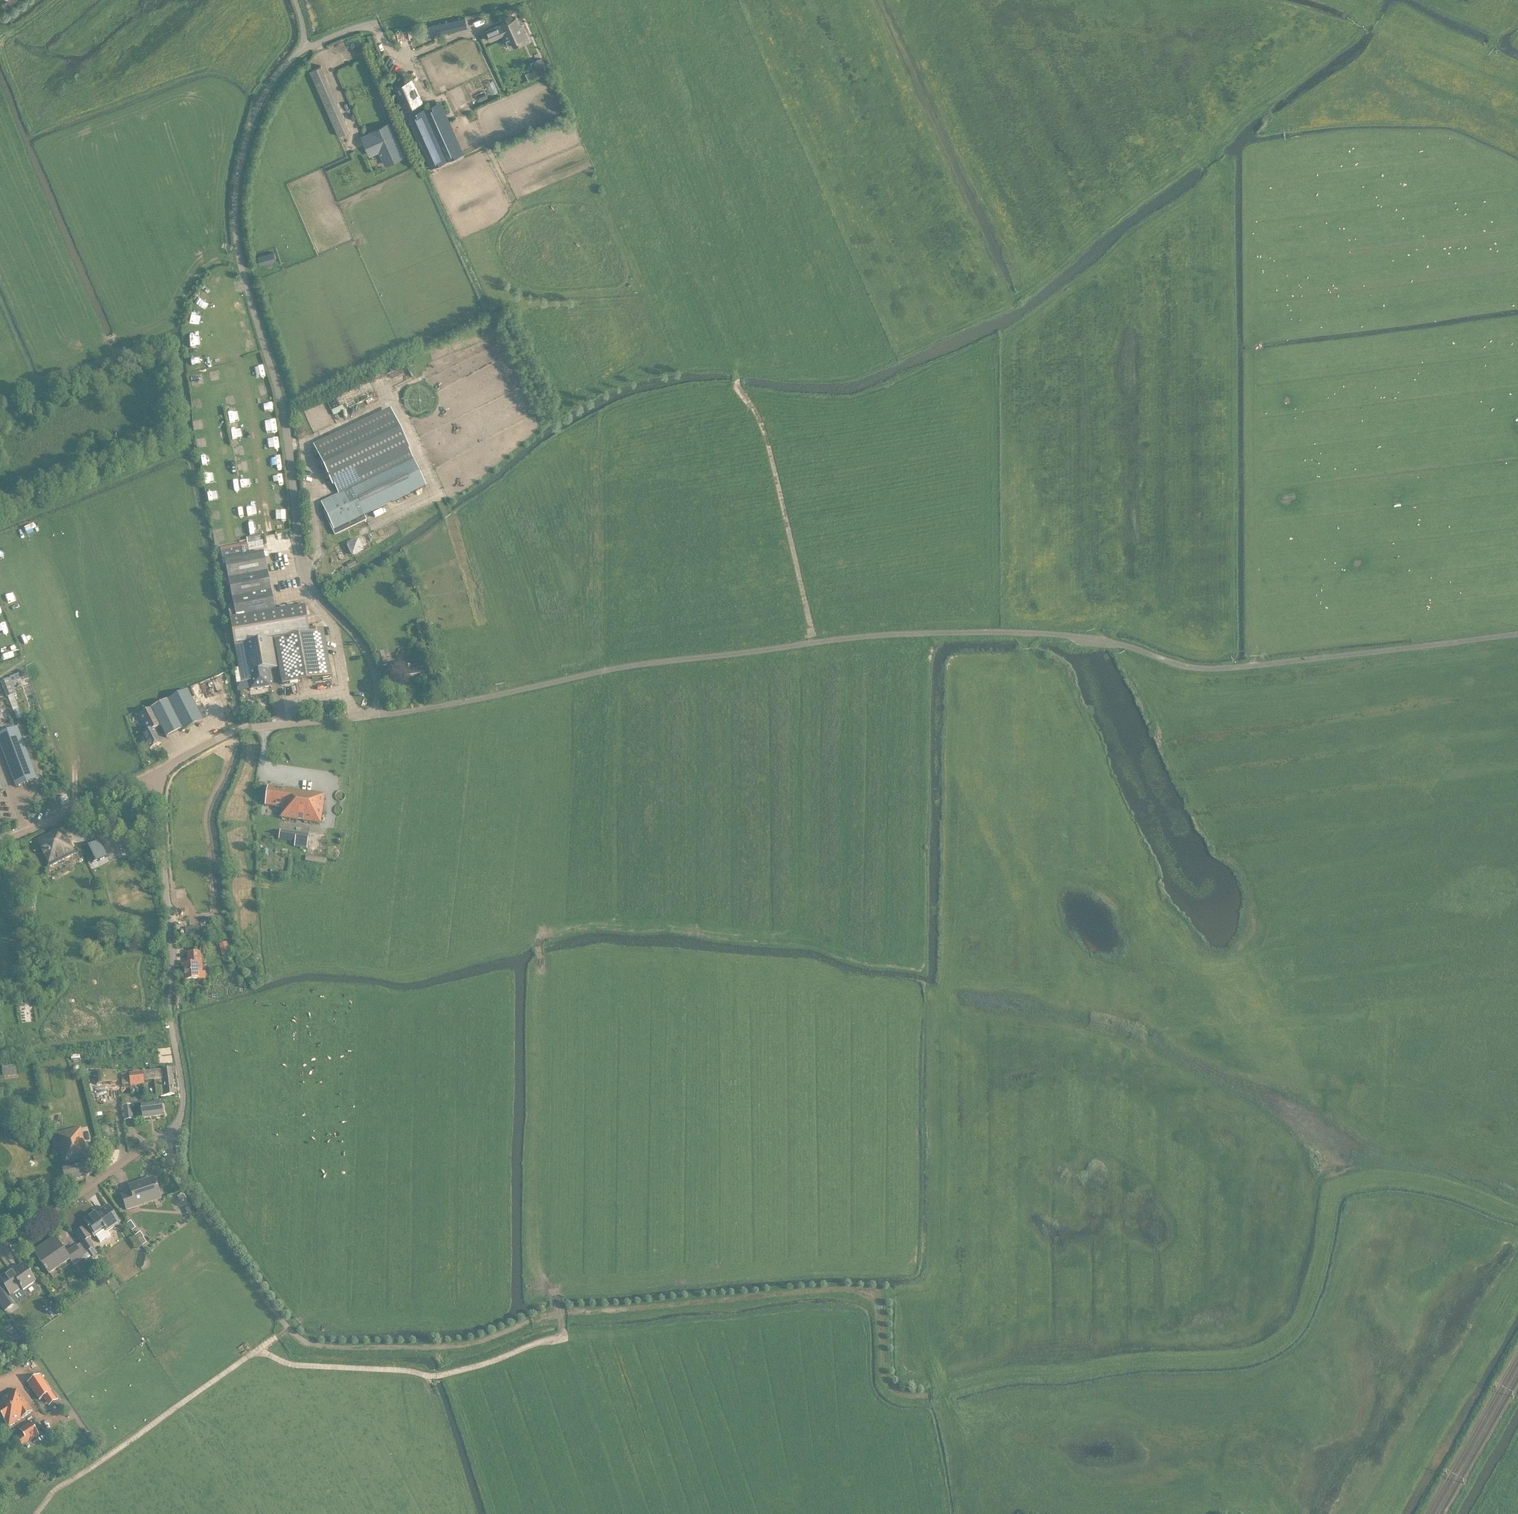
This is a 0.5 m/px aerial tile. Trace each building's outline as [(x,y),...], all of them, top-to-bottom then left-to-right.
[(503,33),(509,45),(524,38),(514,16),(499,23),(485,29),(489,39),(503,33)] [(427,35),(466,26),(463,17),(424,26),(427,35)] [(539,57),(533,59),(540,74),(546,72),(539,57)] [(348,130),(324,74),(319,65),(308,70),(338,135),(348,130)] [(408,79),(393,85),(403,107),(418,100),(408,79)] [(421,108),(407,115),(430,166),(462,152),(447,120),(439,101),(430,104),(421,108)] [(369,130),(369,131),(360,135),(368,154),(378,150),(384,163),(402,155),(387,122),(369,130)] [(273,250),(256,254),(259,263),(275,259),(273,250)] [(316,448),(337,495),(401,465),(411,461),(389,413),(316,448)] [(414,492),(401,465),(337,495),(321,503),(333,530),(414,492)] [(240,547),(220,551),(221,558),(241,554),(240,547)] [(242,556),(223,560),(224,562),(225,569),(229,589),(232,605),(227,605),(234,646),(237,668),(234,668),(233,669),(237,691),(241,690),(240,682),(247,681),(248,689),(249,690),(256,689),(257,690),(260,689),(261,688),(270,686),(267,669),(277,668),(280,685),(303,681),(330,677),(322,628),(309,630),(308,630),(304,607),(274,612),(274,610),(272,601),(268,581),(265,562),(263,552),(248,555),(242,556)] [(422,620),(416,621),(421,643),(427,641),(422,620)] [(376,654),(379,666),(386,664),(383,652),(376,654)] [(411,656),(411,661),(401,663),(403,677),(428,674),(426,654),(411,656)] [(151,709),(138,716),(146,732),(142,735),(142,736),(141,736),(143,741),(144,740),(149,749),(160,744),(153,730),(159,726),(165,738),(180,730),(181,731),(202,720),(186,691),(151,709)] [(11,777),(14,787),(36,779),(16,727),(0,733),(0,747),(11,777)] [(319,824),(321,809),(323,795),(282,789),(267,787),(265,805),(281,808),(280,819),(319,824)] [(54,830),(33,840),(47,868),(75,856),(62,829),(55,833),(54,830)] [(279,838),(295,841),(294,847),(306,849),(307,837),(280,832),(279,838)] [(98,841),(83,848),(91,864),(105,857),(98,841)] [(220,953),(228,953),(226,943),(219,944),(220,953)] [(186,953),(188,964),(182,964),(184,981),(205,979),(205,972),(200,973),(199,952),(186,953)] [(2,1077),(16,1075),(15,1063),(1,1065),(2,1077)] [(170,1069),(128,1074),(129,1086),(143,1084),(143,1082),(158,1080),(160,1097),(174,1095),(170,1069)] [(95,1083),(100,1083),(115,1081),(114,1070),(99,1072),(94,1072),(95,1083)] [(129,1100),(129,1097),(121,1098),(122,1106),(130,1105),(140,1104),(140,1103),(146,1103),(145,1098),(129,1100)] [(162,1103),(140,1105),(141,1118),(163,1115),(162,1103)] [(131,1112),(130,1105),(122,1106),(124,1120),(130,1119),(129,1112),(131,1112)] [(105,1114),(105,1117),(108,1120),(116,1119),(115,1112),(105,1114)] [(54,1134),(54,1136),(50,1137),(52,1148),(56,1147),(65,1181),(84,1176),(81,1163),(80,1160),(87,1158),(80,1128),(54,1134)] [(130,1192),(120,1195),(125,1210),(160,1199),(153,1178),(128,1186),(130,1192)] [(95,1215),(93,1213),(83,1220),(89,1228),(88,1229),(93,1237),(95,1236),(99,1243),(109,1236),(106,1232),(118,1224),(107,1207),(95,1215)] [(90,1237),(83,1227),(74,1233),(81,1243),(86,1251),(86,1252),(89,1257),(91,1258),(97,1254),(87,1239),(90,1237)] [(134,1235),(142,1246),(146,1243),(142,1238),(143,1238),(139,1232),(134,1235)] [(65,1252),(54,1237),(33,1252),(48,1274),(69,1261),(73,1266),(83,1259),(84,1260),(89,1257),(86,1252),(86,1251),(81,1243),(75,1246),(65,1252)] [(22,1291),(34,1282),(23,1265),(11,1273),(9,1271),(0,1277),(0,1279),(11,1295),(21,1289),(22,1291)] [(4,1312),(13,1305),(0,1287),(0,1306),(4,1312)] [(52,1308),(57,1315),(62,1312),(57,1305),(52,1308)] [(38,1400),(50,1393),(38,1375),(27,1383),(38,1400)] [(0,1398),(0,1415),(8,1427),(31,1411),(16,1389),(10,1394),(9,1393),(0,1398)] [(17,1438),(22,1446),(38,1435),(29,1423),(18,1430),(22,1435),(17,1438)]
